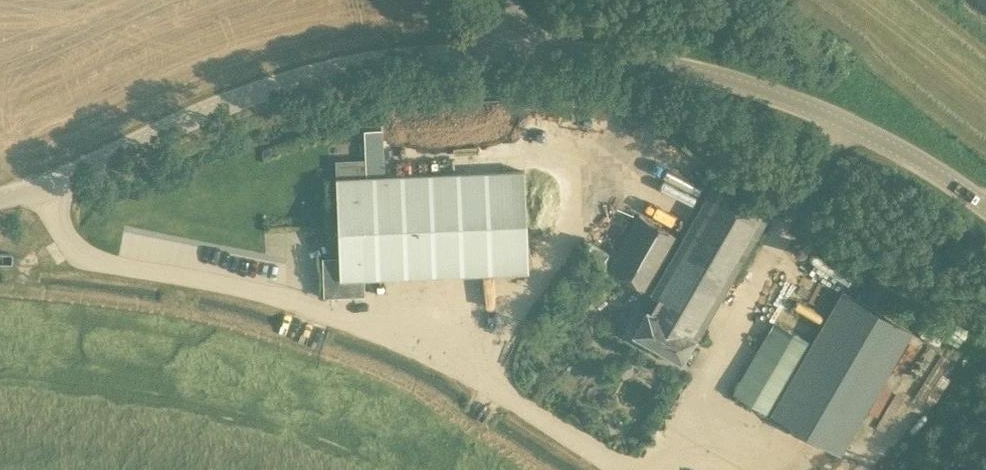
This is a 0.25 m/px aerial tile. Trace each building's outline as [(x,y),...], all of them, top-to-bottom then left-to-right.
[(336,178),(384,176),(382,129),(365,130),(366,158),(336,159),(336,178)] [(663,180),(683,192),(689,181),(670,169),(663,180)] [(340,257),(323,257),(324,296),(364,294),(363,277),(529,271),(525,170),(384,176),(336,178),(340,257)] [(638,214),(606,268),(657,298),(650,311),(646,309),(632,334),(681,362),(695,338),(698,339),(768,217),(712,184),(681,239),(638,214)] [(30,238),(0,238),(0,247),(30,246),(30,238)] [(11,251),(10,258),(36,261),(36,254),(11,251)] [(773,321),(732,393),(770,413),(840,455),(912,331),(841,290),(811,342),(773,321)]
